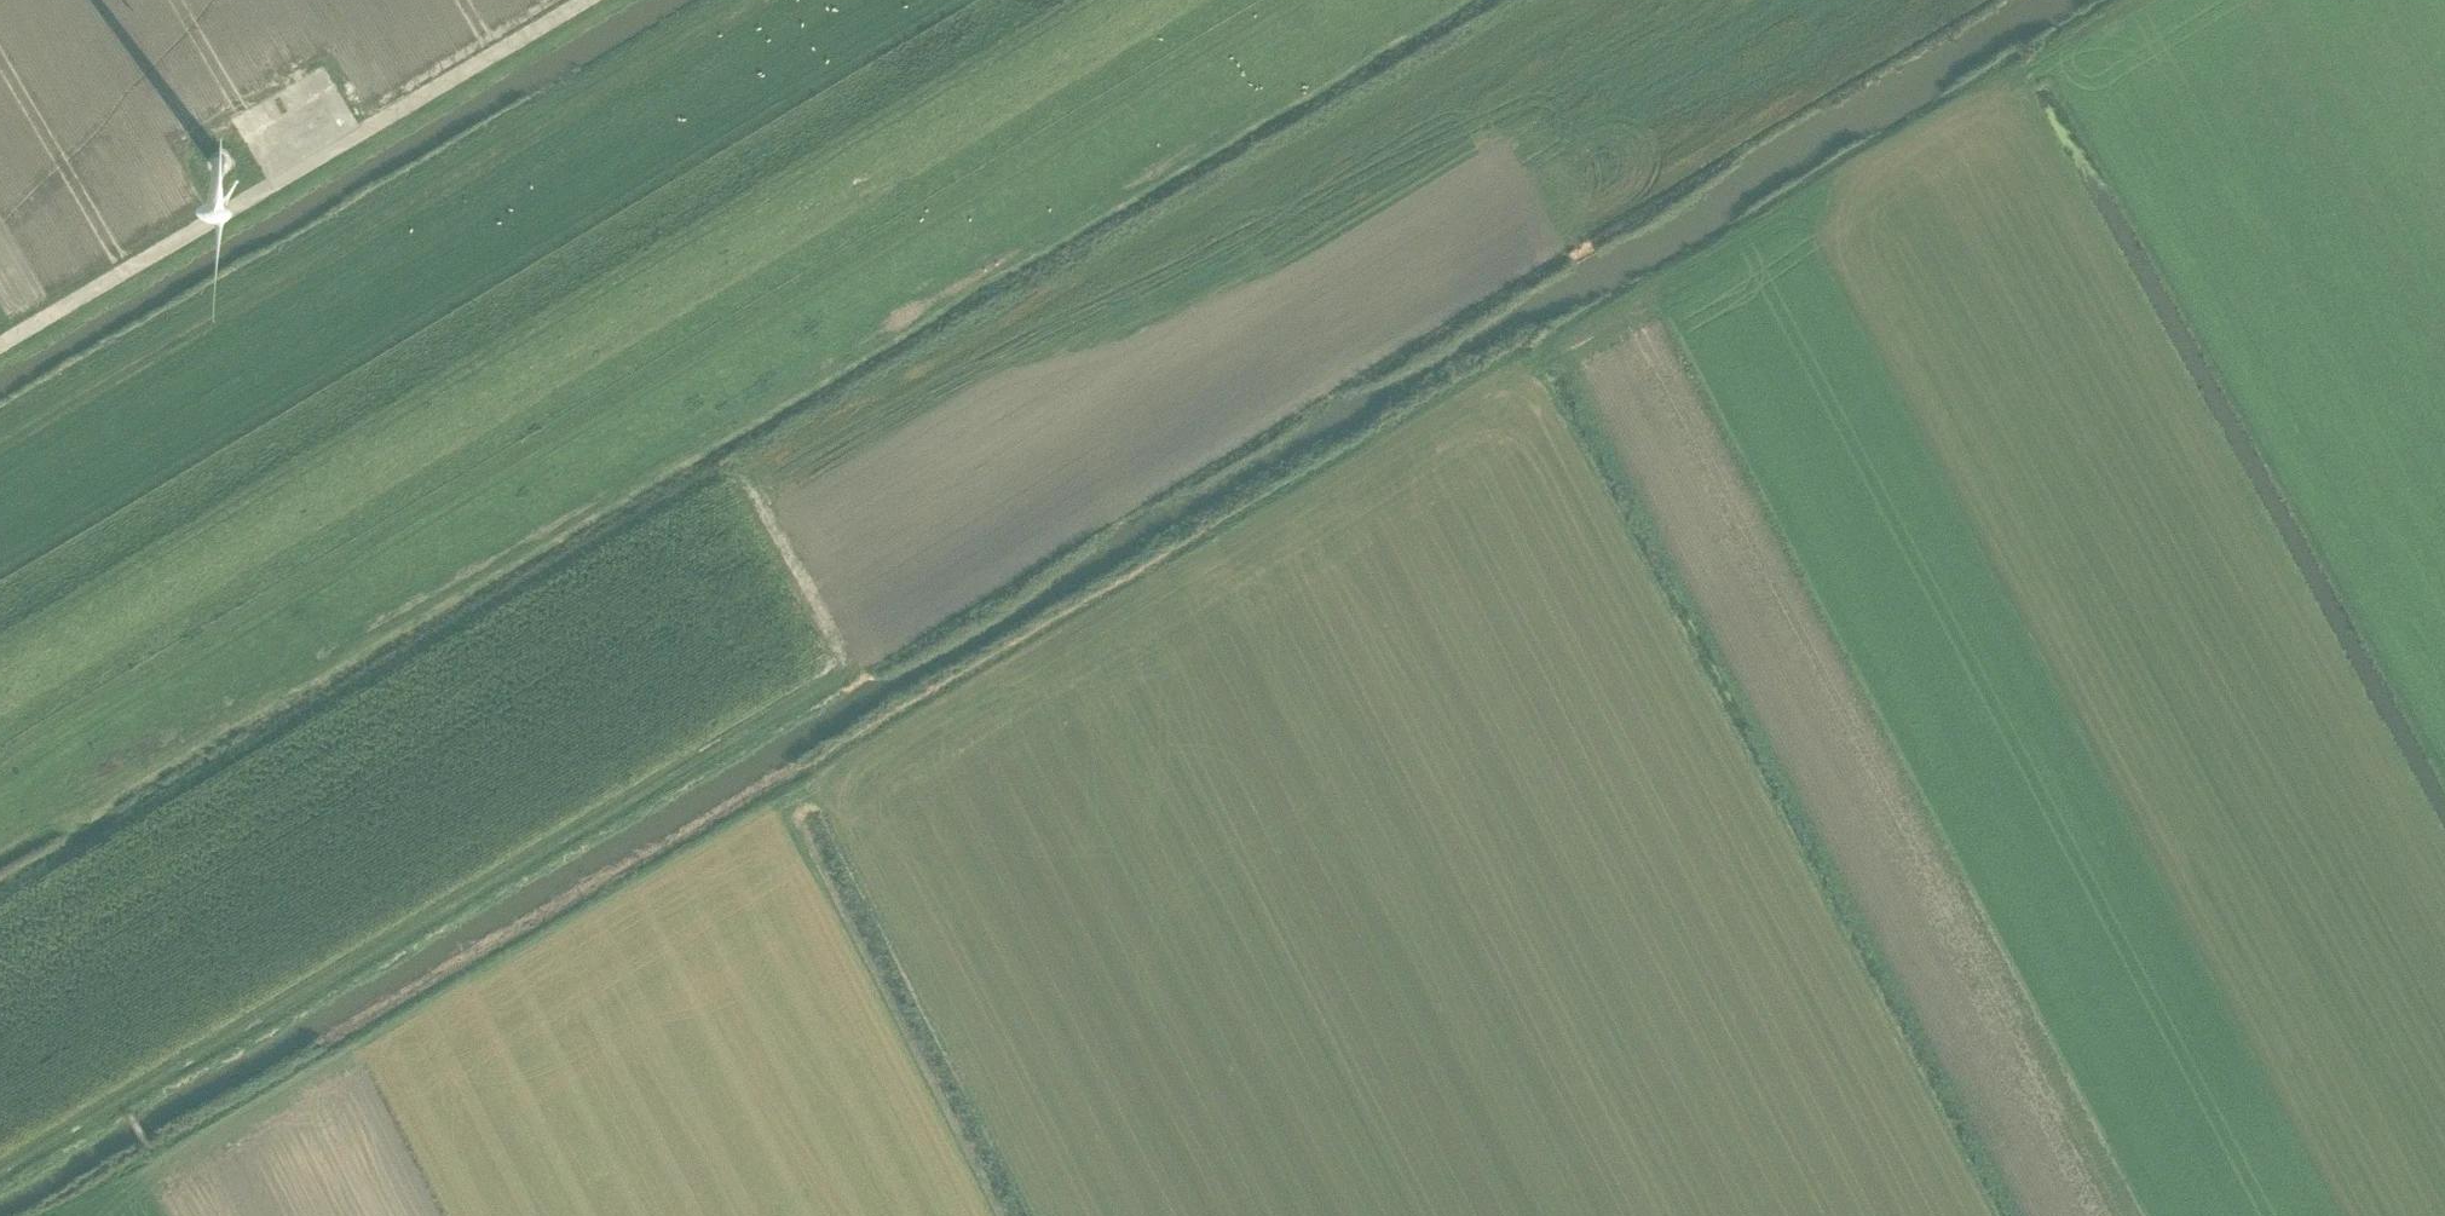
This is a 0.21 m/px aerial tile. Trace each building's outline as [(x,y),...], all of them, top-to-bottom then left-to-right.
[(212,161),(212,162),(213,163),(213,164),(213,165),(214,166),(214,167),(215,167),(215,168),(216,168),(217,169),(218,169),(219,169),(220,169),(221,169),(222,169),(223,169),(223,168),(224,168),(225,168),(225,167),(226,167),(226,166),(227,165),(227,164),(227,163),(228,163),(228,162),(228,161),(227,160),(227,159),(227,158),(226,157),(225,156),(224,155),(223,155),(223,154),(222,154),(221,154),(220,154),(219,154),(218,154),(217,154),(217,155),(216,155),(215,156),(214,157),(213,158),(213,159),(213,160),(212,160),(212,161)]
